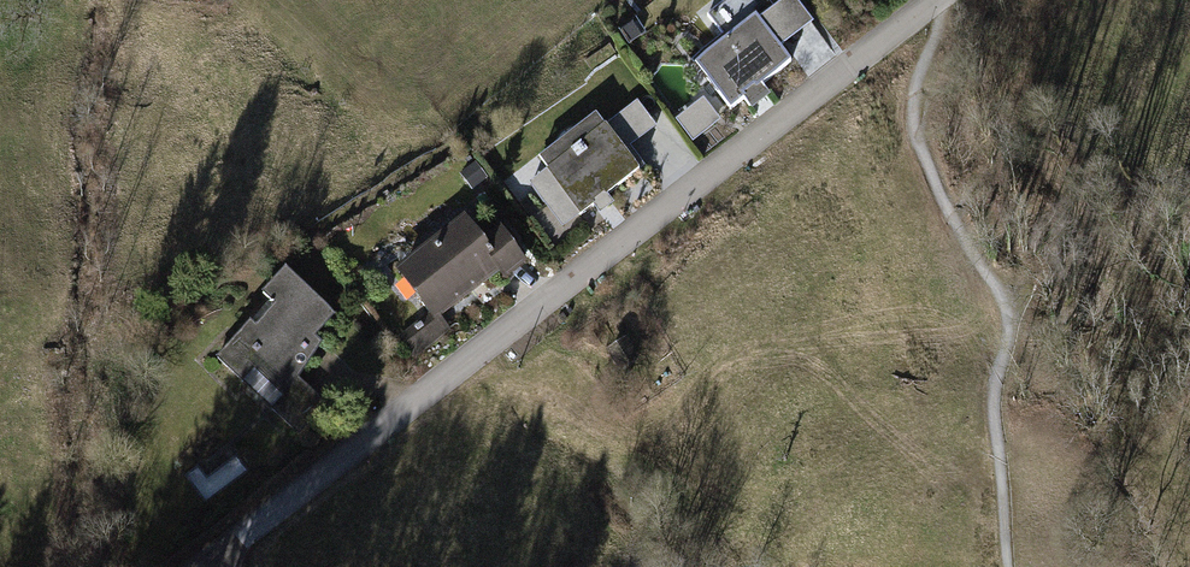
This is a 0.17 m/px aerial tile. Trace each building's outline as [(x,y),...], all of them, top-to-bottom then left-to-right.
[(695,64),(731,109),(744,99),(750,107),(768,93),(762,85),(791,63),(780,48),(812,24),(793,0),(788,0),(775,10),(768,0),(727,0),(707,15),(727,40),(695,64)] [(716,120),(703,103),(681,120),(694,137),(716,120)] [(596,115),(537,160),(580,216),(593,206),(597,211),(611,201),(607,196),(639,171),(596,115)] [(560,212),(543,225),(557,244),(574,231),(560,212)] [(434,249),(401,274),(423,302),(421,303),(431,315),(432,314),(433,315),(402,340),(414,355),(446,330),(436,317),(498,268),(504,275),(523,260),(501,232),(484,245),(465,221),(435,244),(434,242),(431,245),(434,249)] [(334,316),(286,271),(263,295),(278,309),(258,331),(250,323),(218,358),(243,382),(255,369),(270,383),(302,349),(305,352),(308,348),(301,342),(309,332),(314,337),(334,316)] [(635,358),(625,343),(611,352),(621,367),(635,358)] [(326,405),(298,380),(271,408),(299,434),(326,405)]
